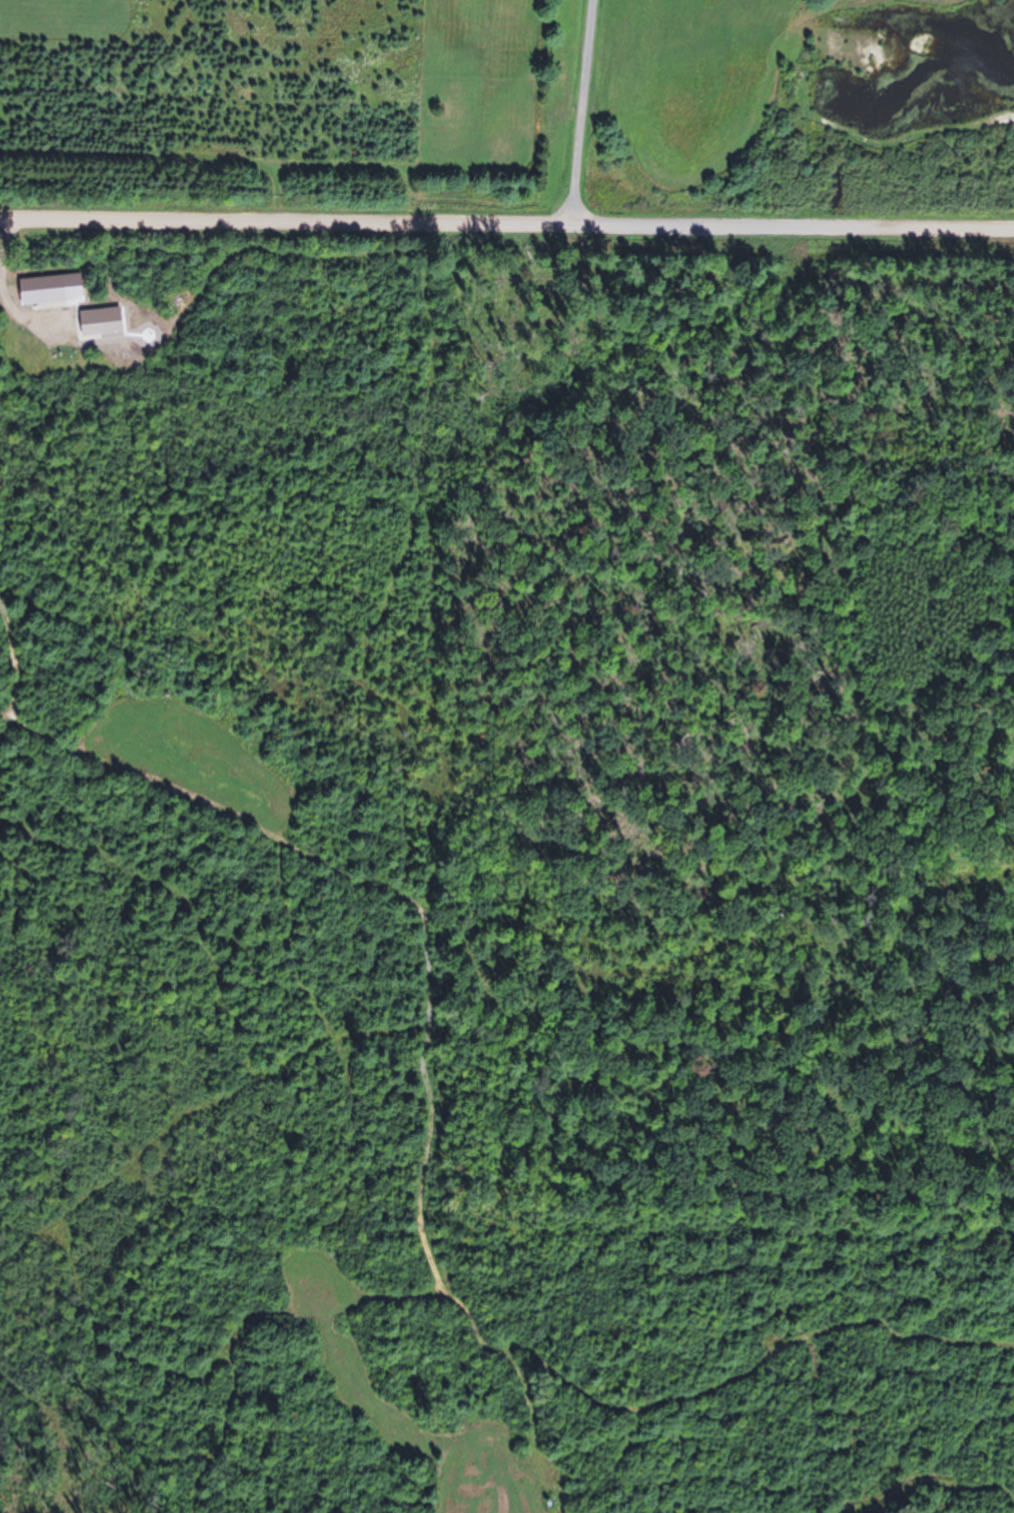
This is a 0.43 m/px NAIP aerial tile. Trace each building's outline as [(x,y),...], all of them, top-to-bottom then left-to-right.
[(78,309),(80,334),(121,331),(119,306),(78,309)]
